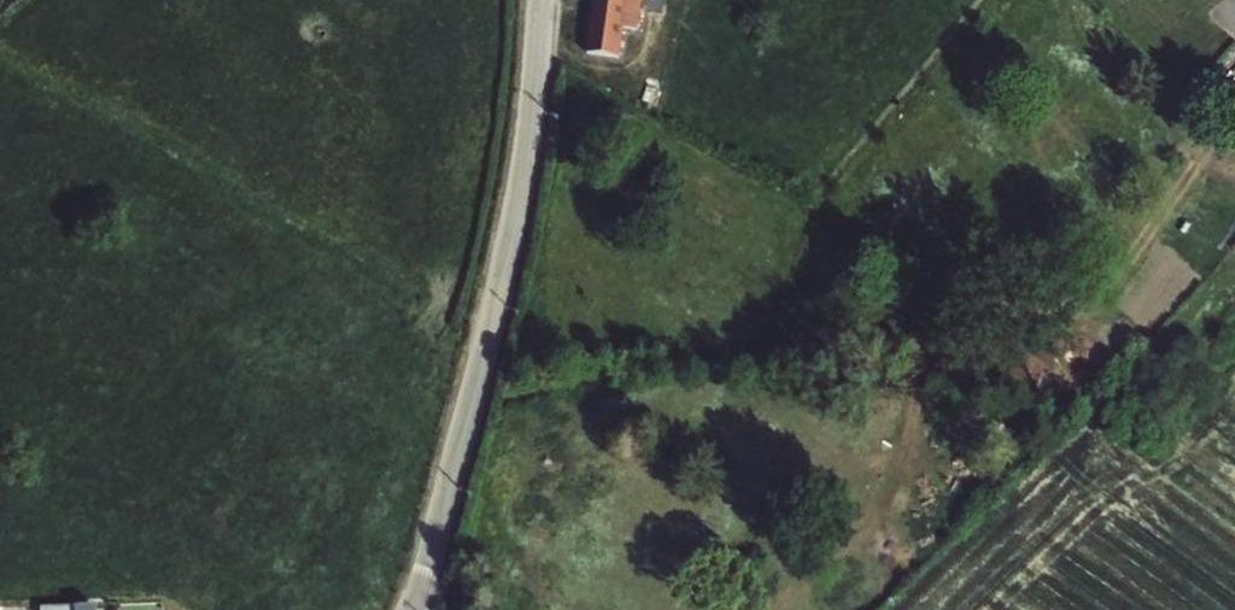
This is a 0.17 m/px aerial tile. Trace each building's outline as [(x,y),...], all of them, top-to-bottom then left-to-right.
[(592,53),(618,55),(622,0),(596,0),(592,53)] [(1234,28),(1234,0),(1206,0),(1234,28)]
